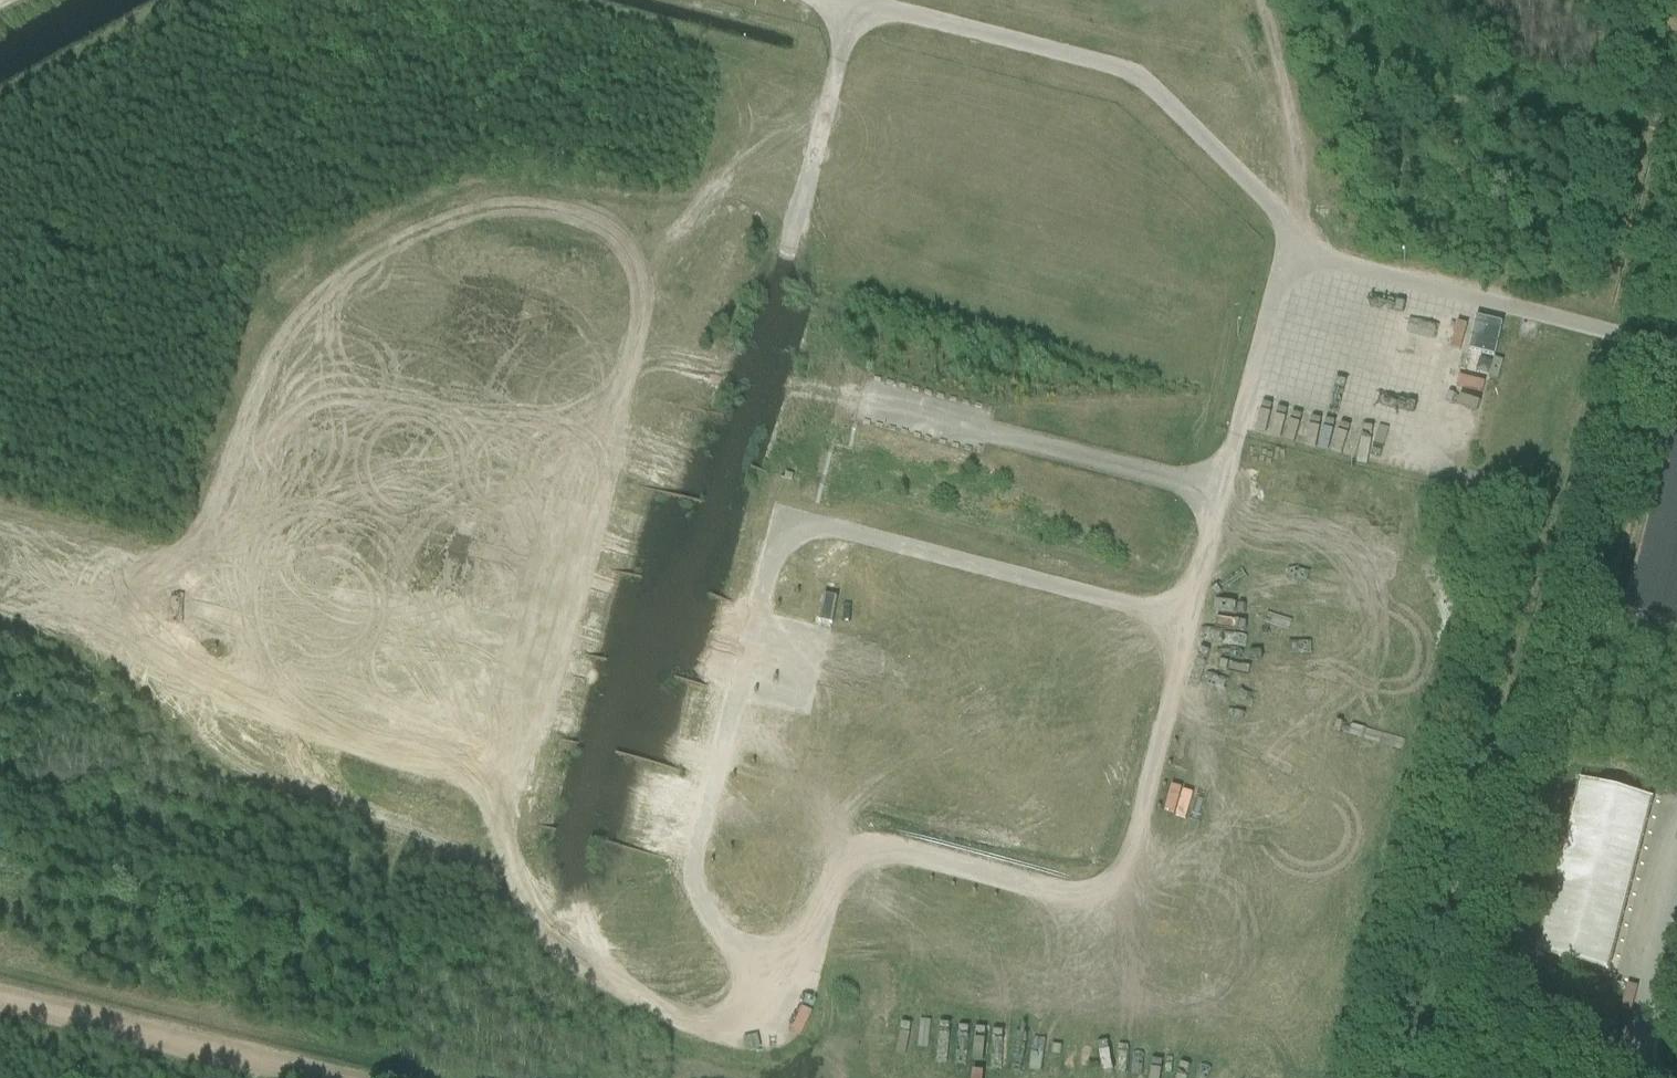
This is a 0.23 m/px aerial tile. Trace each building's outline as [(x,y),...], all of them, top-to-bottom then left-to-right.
[(1447,343),(1459,346),(1465,323),(1452,320),(1447,343)] [(1501,332),(1474,325),(1467,352),(1494,358),(1498,341),(1500,333),(1501,332)] [(1676,625),(1676,442),(1667,440),(1623,611),(1676,625)] [(816,618),(834,624),(841,599),(823,594),(816,618)] [(1535,954),(1607,972),(1651,801),(1579,782),(1535,954)]
